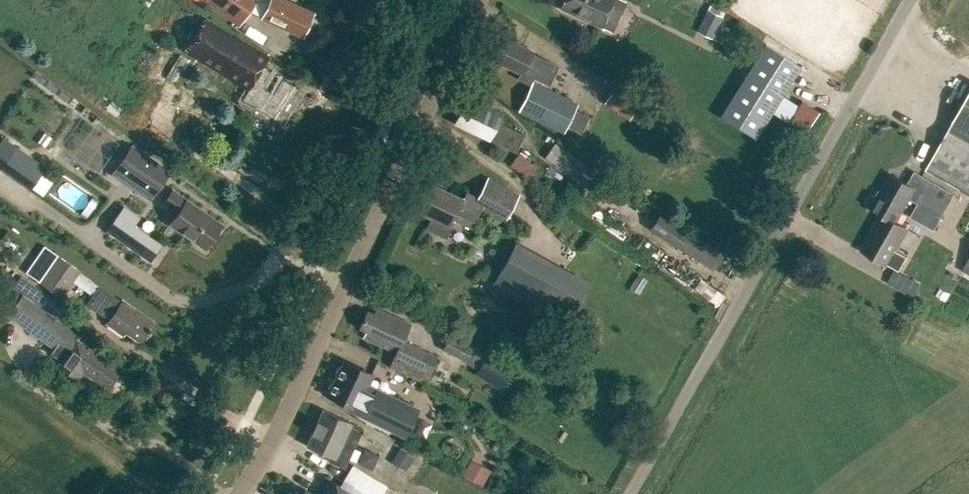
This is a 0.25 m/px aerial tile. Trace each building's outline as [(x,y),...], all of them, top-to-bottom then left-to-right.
[(285,0),(204,0),(203,1),(239,27),(250,11),(260,18),(259,20),(303,37),(313,13),(285,0)] [(559,8),(599,27),(611,0),(563,0),(559,8)] [(726,45),(733,29),(719,23),(723,15),(708,8),(697,30),(726,45)] [(269,70),(263,66),(268,59),(209,23),(193,51),(205,58),(204,61),(248,88),(245,94),(277,114),(290,94),(285,91),(290,83),(277,75),(277,72),(272,69),(269,70)] [(548,85),(557,66),(531,54),(532,52),(502,37),(491,60),(519,73),(517,79),(528,84),(532,77),(548,85)] [(748,71),(719,116),(755,138),(774,109),(786,89),(800,66),(765,44),(761,50),(748,71)] [(563,133),(576,107),(577,105),(531,83),(517,111),(563,133)] [(630,119),(630,118),(641,102),(616,85),(604,102),(630,119)] [(968,85),(921,169),(968,196),(968,85)] [(514,151),(523,134),(497,122),(501,113),(467,97),(454,124),(489,140),(489,139),(514,151)] [(807,127),(821,106),(807,97),(794,119),(807,127)] [(83,117),(64,149),(104,173),(123,140),(83,117)] [(607,199),(617,184),(555,142),(545,157),(607,199)] [(117,167),(154,193),(168,172),(132,146),(117,167)] [(17,147),(5,165),(1,169),(20,183),(36,161),(17,147)] [(537,168),(518,155),(511,166),(529,179),(537,168)] [(891,222),(891,221),(905,197),(936,215),(949,193),(909,171),(913,174),(907,185),(886,174),(874,196),(871,194),(867,195),(863,202),(864,205),(867,207),(866,208),(877,214),(891,222)] [(76,204),(85,186),(66,176),(57,195),(76,204)] [(477,197),(467,192),(463,200),(426,183),(414,209),(431,217),(426,228),(445,237),(453,220),(471,228),(480,209),(504,222),(519,196),(487,178),(477,197)] [(178,211),(170,223),(205,248),(221,225),(172,190),(164,202),(178,211)] [(123,207),(107,230),(150,260),(160,245),(133,226),(139,218),(123,207)] [(689,231),(660,211),(649,227),(678,247),(679,246),(715,269),(725,254),(689,231)] [(903,227),(891,221),(891,222),(877,214),(857,249),(882,263),(883,263),(894,269),(902,255),(890,249),(903,227)] [(62,296),(74,281),(80,272),(81,270),(44,245),(25,271),(62,296)] [(960,267),(968,272),(968,250),(960,267)] [(907,277),(901,289),(913,295),(919,283),(907,277)] [(717,297),(722,286),(704,278),(699,288),(717,297)] [(565,324),(583,290),(565,280),(547,314),(565,324)] [(125,332),(139,342),(153,322),(122,300),(121,302),(98,287),(86,305),(108,320),(106,324),(122,335),(125,332)] [(68,329),(42,309),(21,295),(7,316),(27,331),(54,349),(60,341),(70,348),(58,366),(77,380),(82,372),(106,388),(119,370),(77,340),(81,335),(69,327),(68,329)] [(410,325),(376,309),(374,314),(368,312),(361,327),(366,330),(363,337),(396,353),(390,367),(425,383),(433,366),(422,360),(426,352),(402,341),(410,325)] [(466,360),(473,346),(448,335),(442,349),(466,360)] [(489,353),(479,369),(506,385),(515,370),(489,353)] [(352,370),(340,364),(325,395),(350,407),(347,412),(396,436),(408,412),(363,390),(370,376),(353,368),(352,370)] [(363,429),(323,410),(306,446),(330,457),(328,461),(344,469),(363,429)] [(399,449),(394,458),(407,466),(412,457),(399,449)] [(470,461),(463,475),(482,485),(489,472),(470,461)] [(395,492),(386,486),(351,465),(342,482),(362,493),(393,493),(395,492)] [(353,493),(337,484),(334,489),(327,484),(321,493),(353,493)]
